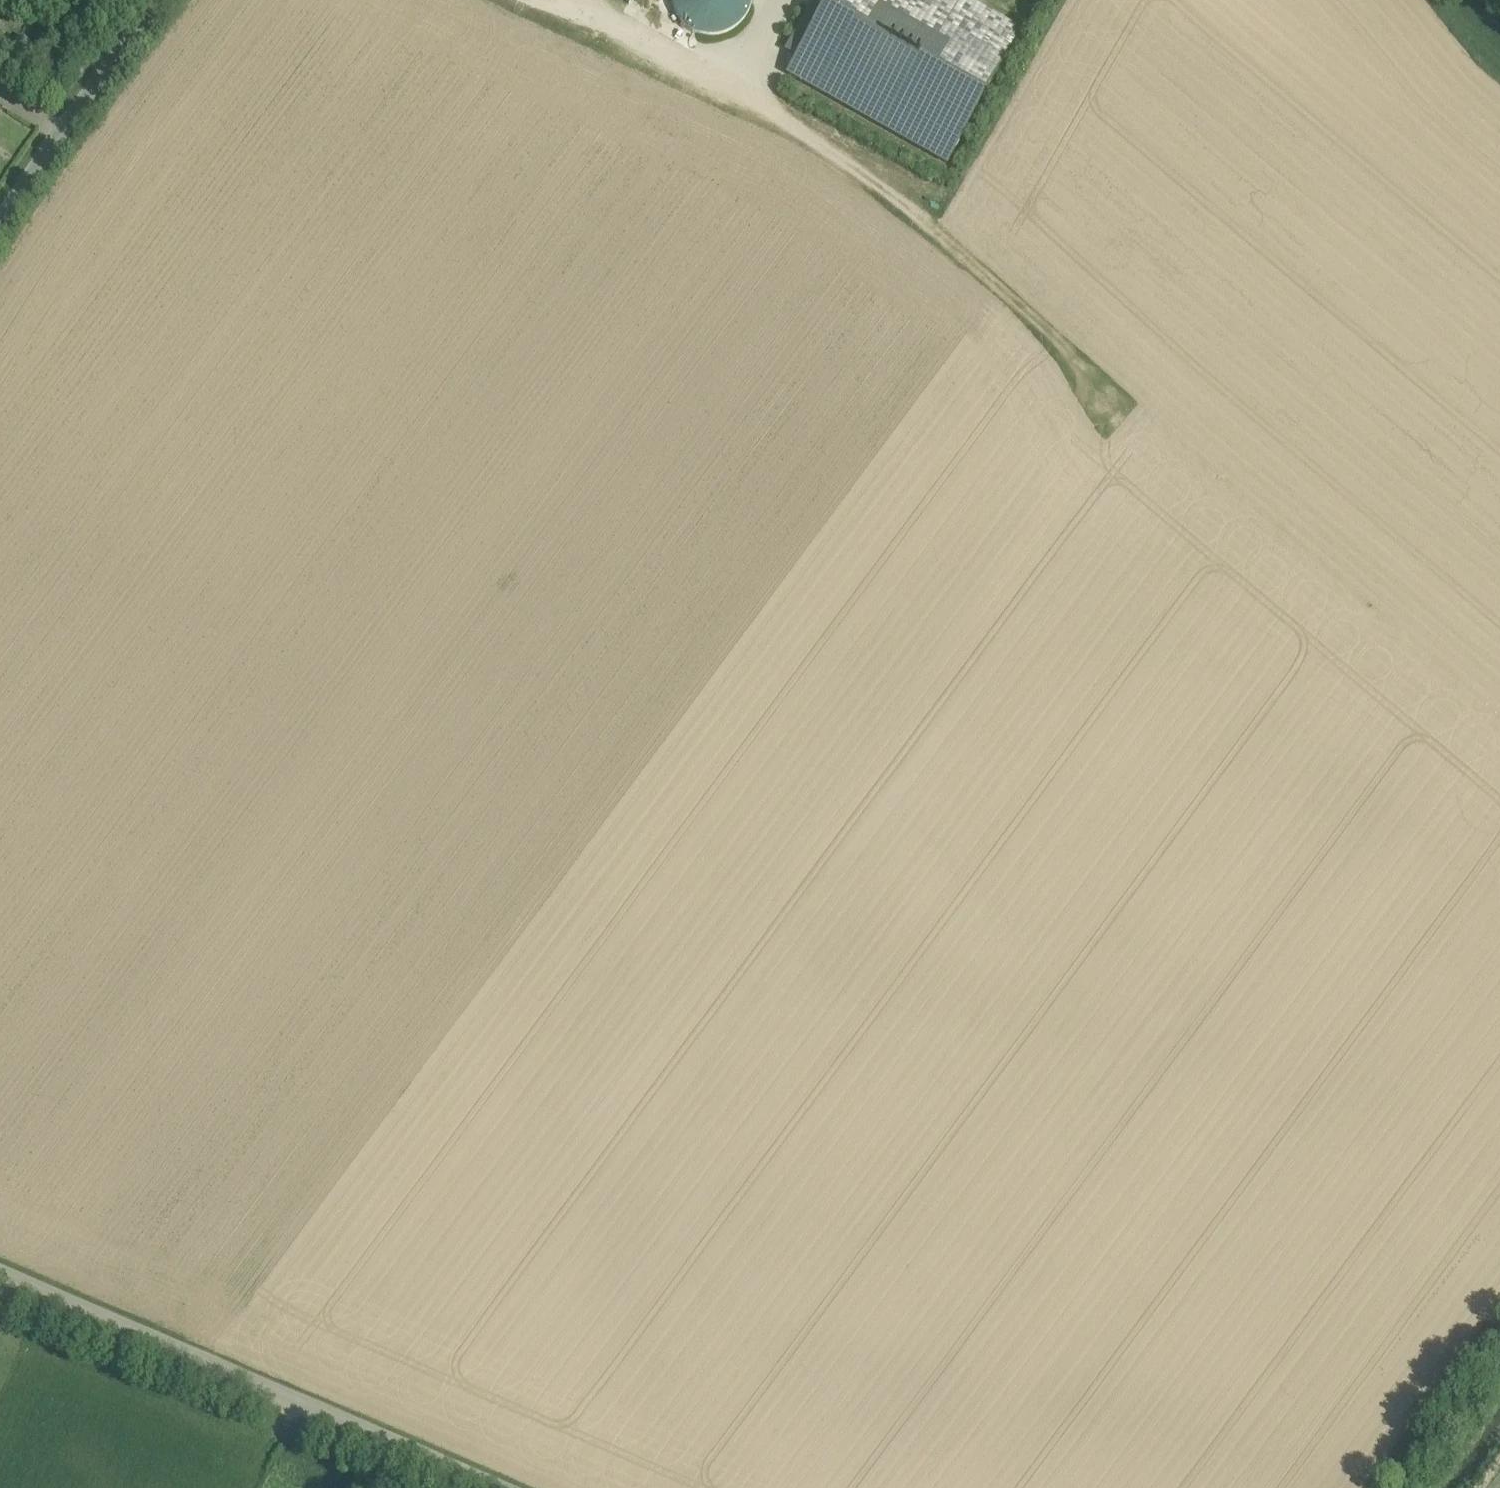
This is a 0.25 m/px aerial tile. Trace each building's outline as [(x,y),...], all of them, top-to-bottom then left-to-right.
[(670,17),(736,37),(747,0),(676,0),(670,17)] [(961,0),(829,0),(785,75),(951,171),(1028,39),(961,0)]
